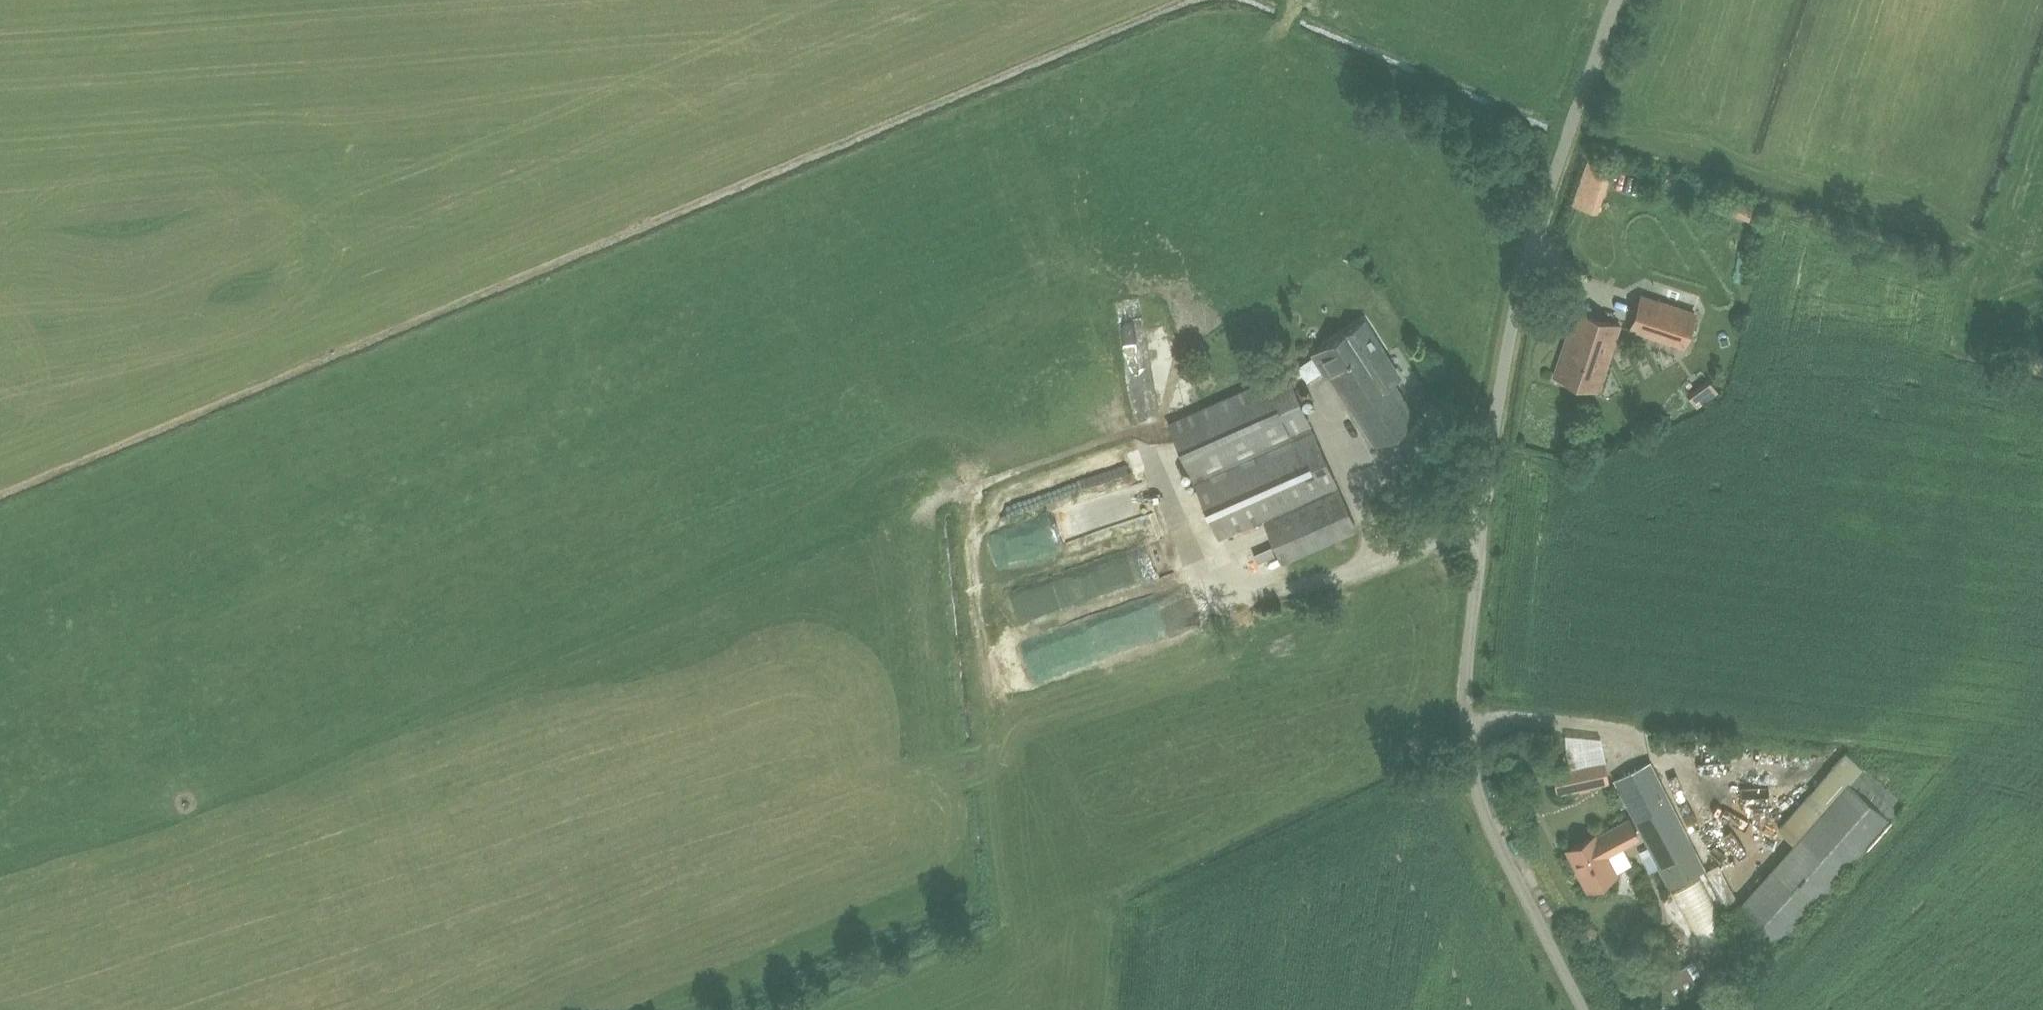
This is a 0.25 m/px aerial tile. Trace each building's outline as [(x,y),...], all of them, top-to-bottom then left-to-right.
[(1682,348),(1694,312),(1640,294),(1628,331),(1682,348)] [(1620,325),(1594,316),(1576,310),(1554,375),(1598,390),(1620,325)] [(1418,418),(1393,379),(1400,375),(1365,320),(1314,353),(1329,375),(1330,374),(1375,445),(1418,418)] [(1358,529),(1356,524),(1287,371),(1170,423),(1221,537),(1265,518),(1285,561),(1358,529)] [(1704,409),(1728,393),(1718,379),(1695,395),(1704,409)] [(1021,619),(1101,603),(1096,574),(1015,590),(1021,619)] [(1608,754),(1608,737),(1587,736),(1586,754),(1608,754)] [(1730,918),(1770,953),(1904,801),(1880,780),(1886,774),(1880,769),(1875,775),(1847,751),(1779,828),(1796,843),(1730,918)] [(1555,769),(1560,791),(1607,782),(1603,760),(1555,769)] [(1651,762),(1615,780),(1669,887),(1705,869),(1651,762)] [(1596,835),(1568,849),(1588,889),(1616,874),(1606,855),(1638,838),(1629,820),(1597,837),(1596,835)] [(1743,875),(1735,861),(1716,871),(1723,885),(1743,875)] [(1712,983),(1701,960),(1662,980),(1674,1003),(1712,983)]
